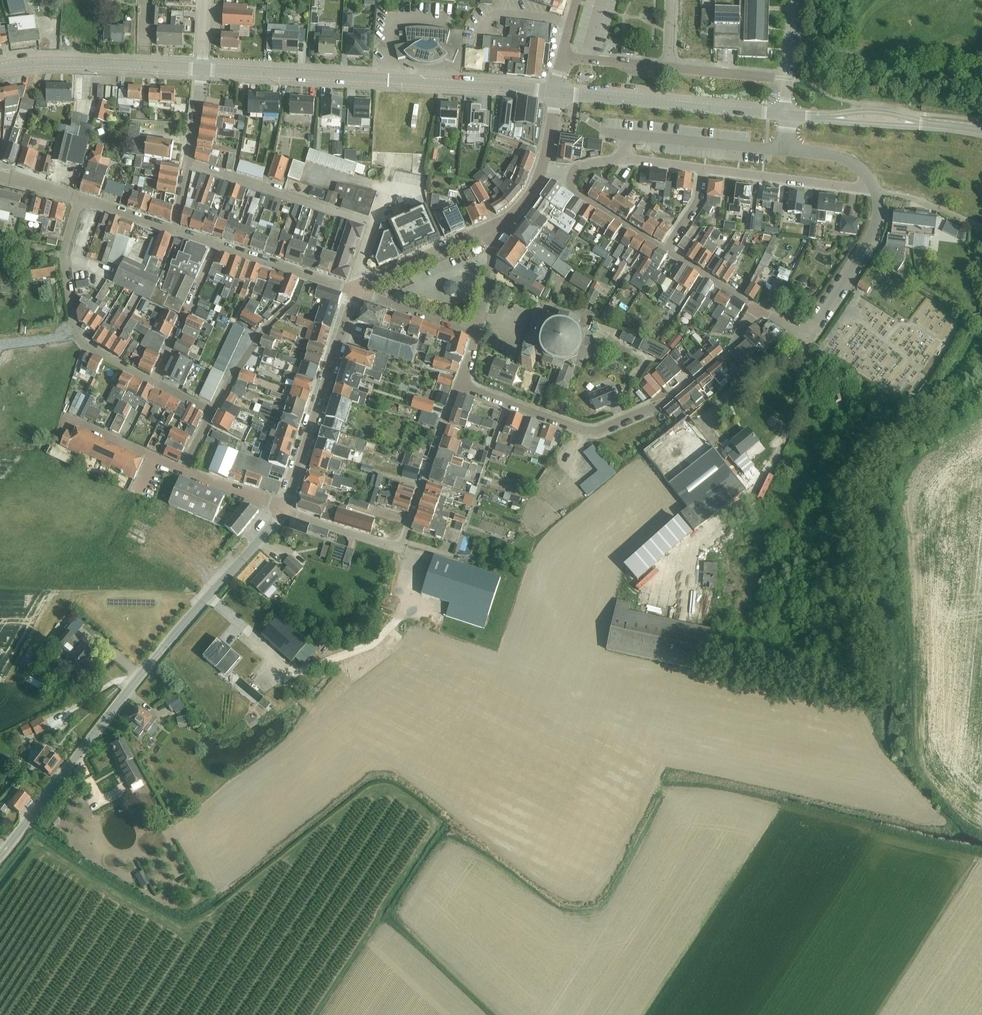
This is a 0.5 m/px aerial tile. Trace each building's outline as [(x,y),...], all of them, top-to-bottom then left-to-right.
[(10,15),(25,11),(23,0),(6,0),(10,15)] [(552,8),(557,9),(560,0),(525,0),(552,8)] [(702,29),(715,30),(714,51),(720,51),(738,51),(738,57),(767,58),(769,0),(739,0),(739,9),(721,8),(716,8),(715,11),(703,11),(702,29)] [(471,8),(470,1),(459,2),(460,9),(471,8)] [(253,27),(254,12),(248,12),(248,6),(225,4),(223,26),(231,26),(231,35),(223,35),(222,49),(239,50),(241,26),(253,27)] [(172,11),(172,17),(171,27),(170,46),(183,47),(184,27),(174,27),(176,26),(176,18),(184,18),(184,12),(172,11)] [(352,15),(345,15),(344,28),(351,28),(352,15)] [(9,27),(8,27),(10,44),(38,40),(37,30),(35,31),(34,17),(9,20),(9,27)] [(490,64),(503,65),(504,60),(517,61),(518,52),(517,52),(517,51),(523,51),(522,64),(516,64),(516,66),(508,65),(507,75),(541,79),(542,70),(545,70),(545,66),(543,66),(545,44),(550,45),(552,26),(528,22),(528,23),(510,20),(506,20),(506,28),(511,28),(509,39),(502,39),(492,38),(484,38),(483,49),(491,50),(490,64)] [(131,34),(131,24),(125,23),(125,27),(118,26),(118,28),(105,27),(104,42),(124,43),(124,34),(131,34)] [(158,46),(170,46),(171,27),(159,26),(158,46)] [(267,52),(286,53),(287,27),(269,26),(267,52)] [(287,27),(286,53),(298,53),(299,42),(305,42),(306,30),(299,30),(299,28),(287,27)] [(414,28),(405,29),(407,45),(401,46),(395,47),(398,60),(403,59),(407,58),(410,56),(411,57),(413,58),(415,60),(416,61),(418,61),(420,62),(423,63),(425,63),(427,63),(429,63),(431,63),(433,62),(435,62),(437,61),(439,60),(441,59),(443,58),(445,60),(449,62),(453,63),(458,51),(454,50),(450,48),(446,47),(450,32),(441,30),(432,29),(423,28),(414,28)] [(362,36),(348,36),(347,56),(357,56),(357,53),(362,53),(362,51),(369,52),(370,32),(362,31),(362,36)] [(335,36),(330,36),(316,35),(315,45),(319,45),(318,55),(334,56),(335,42),(334,42),(335,36)] [(71,103),(72,85),(47,85),(47,94),(40,94),(35,109),(47,109),(47,102),(71,103)] [(18,87),(18,88),(5,90),(6,102),(5,115),(16,112),(20,102),(19,100),(23,99),(26,86),(18,87)] [(141,101),(142,89),(129,88),(128,91),(119,91),(118,106),(133,107),(133,101),(141,101)] [(150,91),(149,102),(148,117),(149,117),(149,119),(154,120),(155,102),(161,102),(161,103),(174,103),(175,90),(161,90),(161,92),(150,91)] [(249,114),(263,115),(264,95),(250,94),(249,114)] [(264,95),(263,115),(279,116),(280,96),(264,95)] [(291,97),(290,115),(314,116),(315,98),(291,97)] [(322,118),(342,119),(343,99),(333,99),(331,101),(329,99),(323,98),(322,118)] [(20,109),(31,112),(34,103),(23,99),(20,109)] [(522,141),(535,146),(535,127),(535,126),(537,126),(538,122),(536,122),(538,103),(518,100),(518,101),(514,101),(515,100),(503,99),(498,134),(514,140),(515,128),(523,129),(522,141)] [(347,127),(362,128),(362,120),(370,120),(371,101),(355,100),(355,109),(348,109),(347,127)] [(99,101),(94,119),(103,121),(108,103),(99,101)] [(235,110),(235,108),(236,102),(226,101),(225,108),(205,105),(203,115),(218,118),(219,112),(237,115),(238,111),(235,110)] [(442,120),(442,126),(445,126),(456,126),(456,121),(457,106),(442,105),(441,120),(442,120)] [(468,106),(467,126),(467,132),(479,133),(479,127),(489,127),(489,112),(481,112),(481,107),(468,106)] [(71,125),(70,125),(70,129),(60,126),(52,161),(66,165),(67,162),(82,166),(92,127),(81,123),(83,116),(72,113),(71,125)] [(201,127),(222,130),(223,123),(238,126),(246,128),(246,124),(238,122),(218,118),(203,115),(201,127)] [(571,116),(571,125),(579,125),(579,117),(571,116)] [(561,130),(569,131),(570,123),(562,122),(561,130)] [(130,126),(128,135),(125,154),(171,161),(173,143),(139,138),(141,128),(130,126)] [(445,126),(442,126),(436,126),(436,139),(445,139),(445,126)] [(201,127),(199,138),(214,140),(216,140),(217,136),(239,140),(240,133),(222,130),(201,127)] [(14,129),(9,145),(3,162),(8,163),(9,166),(13,167),(14,165),(15,165),(20,148),(14,146),(19,131),(14,129)] [(24,151),(19,166),(23,168),(23,171),(29,172),(30,171),(30,169),(35,154),(27,151),(31,137),(32,135),(32,133),(31,133),(32,130),(28,129),(26,135),(22,150),(24,151)] [(491,140),(517,150),(519,144),(494,134),(491,140)] [(557,162),(571,164),(574,163),(575,158),(581,158),(583,139),(561,136),(557,162)] [(197,148),(212,151),(219,152),(230,154),(236,155),(237,151),(213,147),(214,140),(199,138),(197,148)] [(589,139),(588,150),(600,152),(602,141),(589,139)] [(513,169),(529,174),(535,157),(535,150),(528,146),(523,144),(518,152),(510,166),(509,167),(513,169)] [(195,160),(209,164),(209,165),(216,167),(218,159),(217,158),(219,152),(212,151),(197,148),(195,160)] [(306,161),(312,163),(316,152),(310,150),(306,161)] [(83,175),(80,183),(82,184),(80,191),(89,194),(99,165),(101,158),(102,155),(101,155),(95,153),(92,152),(88,163),(89,163),(87,172),(85,176),(83,175)] [(322,154),(319,153),(316,152),(312,163),(318,165),(322,154)] [(233,173),(236,155),(230,154),(227,171),(233,173)] [(318,165),(324,167),(328,156),(322,154),(318,165)] [(39,173),(47,175),(51,157),(43,156),(39,173)] [(324,167),(330,169),(333,157),(328,156),(324,167)] [(276,157),(269,178),(282,182),(289,162),(276,157)] [(339,159),(333,157),(330,169),(336,171),(339,159)] [(99,165),(89,194),(99,197),(105,177),(108,168),(104,167),(106,160),(101,158),(99,165)] [(141,169),(142,169),(143,164),(142,164),(143,159),(136,158),(134,168),(141,169)] [(345,161),(339,159),(336,171),(341,173),(345,161)] [(237,172),(262,180),(265,168),(240,161),(237,172)] [(294,161),(292,167),(303,170),(305,165),(294,161)] [(351,163),(349,163),(345,161),(341,173),(347,175),(351,163)] [(351,163),(347,175),(354,177),(357,165),(351,163)] [(145,171),(145,170),(178,176),(180,168),(162,165),(161,167),(143,164),(142,169),(141,169),(141,170),(145,171)] [(301,176),(303,170),(292,167),(290,172),(301,176)] [(515,175),(510,182),(521,191),(525,186),(529,174),(513,169),(509,167),(507,171),(515,175)] [(177,185),(178,176),(145,170),(145,171),(145,176),(158,178),(158,177),(159,177),(159,181),(177,185)] [(476,177),(480,181),(486,176),(482,171),(476,177)] [(664,191),(664,196),(670,197),(672,184),(666,183),(667,173),(651,171),(650,175),(641,174),(640,184),(652,185),(652,183),(656,184),(655,190),(664,191)] [(290,172),(289,175),(288,178),(299,182),(301,176),(290,172)] [(491,172),(486,176),(489,179),(497,187),(496,188),(505,198),(503,201),(509,205),(521,191),(510,182),(509,180),(504,185),(497,178),(491,172)] [(181,225),(190,228),(207,176),(201,174),(196,190),(198,190),(191,211),(185,209),(181,225)] [(679,174),(677,191),(685,192),(683,203),(688,203),(691,200),(693,185),(691,185),(692,176),(679,174)] [(597,202),(597,201),(608,184),(607,184),(608,183),(595,175),(589,186),(593,188),(588,196),(597,202)] [(190,228),(202,232),(207,217),(208,217),(211,208),(215,195),(209,193),(214,178),(207,176),(190,228)] [(480,183),(482,185),(489,179),(486,176),(480,181),(479,182),(480,183)] [(105,192),(121,198),(125,187),(108,181),(105,192)] [(177,185),(159,181),(157,191),(175,195),(177,185)] [(229,183),(220,181),(215,195),(224,198),(229,183)] [(548,181),(529,207),(533,210),(534,210),(568,234),(575,222),(573,221),(565,215),(563,214),(566,207),(574,197),(564,189),(553,182),(553,183),(548,181)] [(480,205),(489,200),(481,186),(482,185),(480,183),(471,189),(480,205)] [(709,183),(707,203),(702,210),(709,214),(713,208),(716,209),(716,206),(720,206),(723,184),(709,183)] [(341,208),(369,217),(377,193),(338,184),(335,193),(341,195),(340,199),(344,200),(341,208)] [(608,184),(597,201),(597,202),(608,209),(617,195),(619,192),(608,184)] [(231,215),(236,200),(241,188),(233,185),(228,198),(231,199),(229,205),(227,205),(225,212),(221,210),(221,212),(213,236),(222,239),(231,215)] [(750,203),(752,188),(737,186),(734,207),(730,206),(730,212),(739,213),(741,204),(750,205),(750,203)] [(143,189),(138,188),(136,193),(133,192),(128,207),(135,210),(143,189)] [(246,189),(241,188),(236,200),(242,202),(246,189)] [(312,188),(309,196),(323,200),(326,192),(312,188)] [(505,198),(496,188),(493,191),(497,195),(492,198),(496,204),(492,207),(497,214),(509,205),(503,201),(505,198)] [(143,189),(135,210),(146,214),(151,198),(154,192),(143,189)] [(470,190),(464,193),(470,206),(465,208),(473,225),(489,217),(484,207),(480,209),(470,190)] [(773,214),(782,215),(783,205),(777,204),(778,192),(765,190),(763,202),(768,203),(767,208),(774,209),(773,214)] [(633,191),(627,199),(628,199),(630,201),(631,201),(636,194),(633,191)] [(24,218),(27,207),(20,205),(21,197),(0,192),(0,210),(14,214),(14,216),(24,218)] [(327,202),(334,204),(337,196),(330,193),(327,202)] [(801,220),(811,221),(812,208),(803,206),(804,194),(790,193),(788,213),(801,215),(801,220)] [(149,214),(160,218),(164,204),(163,203),(165,194),(162,194),(160,203),(153,201),(149,214)] [(164,204),(160,218),(171,222),(173,207),(168,206),(168,203),(171,200),(174,201),(175,197),(165,194),(163,203),(164,204)] [(259,200),(258,206),(265,209),(269,197),(261,194),(259,200)] [(608,209),(617,215),(628,199),(627,199),(626,198),(624,200),(617,195),(608,209)] [(812,208),(811,221),(809,239),(815,239),(817,222),(825,223),(826,213),(841,214),(842,205),(834,204),(835,198),(820,196),(819,209),(812,208)] [(282,201),(269,197),(265,210),(277,214),(282,201)] [(432,198),(431,209),(438,210),(439,199),(432,198)] [(566,211),(565,215),(573,221),(575,217),(584,204),(575,198),(566,211)] [(26,214),(24,221),(37,224),(37,223),(39,217),(43,202),(32,199),(28,214),(26,214)] [(233,243),(244,246),(252,224),(251,224),(259,200),(254,199),(248,214),(250,215),(246,227),(239,225),(233,243)] [(628,199),(617,215),(626,221),(635,207),(628,203),(630,201),(628,199)] [(39,217),(37,223),(43,225),(40,236),(45,238),(47,232),(50,220),(53,205),(43,202),(39,217)] [(283,210),(290,213),(293,207),(285,204),(283,210)] [(629,223),(642,231),(657,207),(653,204),(645,218),(642,216),(644,212),(639,209),(629,223)] [(47,232),(45,238),(48,238),(58,241),(59,234),(62,223),(62,222),(64,222),(65,218),(63,218),(66,208),(53,205),(50,220),(51,220),(50,220),(57,222),(54,234),(47,232)] [(578,224),(583,228),(594,211),(586,205),(578,217),(581,219),(578,224)] [(388,226),(387,227),(391,236),(392,238),(393,241),(392,242),(393,244),(399,258),(422,248),(427,246),(441,239),(426,206),(388,223),(389,225),(388,226)] [(657,207),(642,231),(652,237),(659,225),(655,222),(656,220),(654,219),(657,214),(660,209),(657,207)] [(202,232),(213,236),(221,212),(211,208),(208,217),(207,217),(202,232)] [(304,233),(311,211),(303,208),(296,230),(304,233)] [(441,212),(435,215),(444,237),(445,238),(466,228),(457,208),(442,214),(441,212)] [(571,237),(568,235),(568,234),(534,210),(533,210),(526,221),(541,232),(565,249),(571,237)] [(888,234),(886,245),(905,247),(906,237),(908,237),(909,234),(934,237),(937,217),(929,216),(929,212),(917,210),(916,213),(894,210),(891,235),(888,234)] [(597,232),(603,237),(614,221),(597,211),(590,222),(599,227),(597,232)] [(312,237),(318,239),(326,215),(320,213),(315,225),(316,225),(312,237)] [(112,247),(121,220),(112,216),(111,217),(102,214),(99,225),(108,228),(103,241),(109,243),(102,263),(106,265),(112,247)] [(222,239),(233,243),(239,225),(240,223),(234,221),(235,216),(231,215),(222,239)] [(840,233),(856,235),(858,220),(842,218),(840,233)] [(134,224),(121,220),(112,247),(116,249),(120,236),(124,237),(125,231),(131,233),(134,224)] [(338,252),(331,275),(347,281),(351,269),(347,267),(351,256),(354,257),(356,251),(353,250),(357,239),(361,240),(365,228),(342,220),(332,249),(338,252)] [(567,250),(565,249),(526,221),(519,230),(528,236),(527,238),(533,243),(534,242),(550,254),(558,260),(559,261),(567,250)] [(614,221),(603,237),(608,240),(607,242),(606,241),(601,248),(605,251),(611,242),(612,242),(613,241),(618,244),(625,234),(619,231),(622,227),(614,222),(614,221)] [(673,227),(664,221),(662,225),(654,237),(662,243),(673,227)] [(244,246),(251,249),(259,226),(252,224),(244,246)] [(393,241),(387,227),(381,225),(370,259),(376,260),(379,267),(399,258),(393,244),(392,242),(393,241)] [(251,249),(264,253),(272,231),(259,226),(251,249)] [(695,243),(685,258),(693,263),(709,238),(715,229),(710,228),(706,228),(704,232),(706,234),(699,246),(695,243)] [(712,236),(716,239),(723,231),(718,228),(712,236)] [(264,253),(275,257),(283,232),(273,229),(272,231),(264,253)] [(519,230),(512,239),(544,261),(543,262),(552,269),(553,268),(558,260),(550,254),(534,242),(533,243),(527,238),(528,236),(519,230)] [(625,246),(628,249),(637,236),(629,231),(613,257),(618,260),(622,252),(624,250),(623,249),(625,246)] [(275,257),(286,260),(292,241),(293,238),(286,236),(285,233),(283,232),(275,257)] [(161,233),(146,269),(145,274),(158,280),(162,271),(156,269),(159,261),(162,263),(171,237),(161,233)] [(587,233),(584,237),(591,242),(594,238),(587,233)] [(286,260),(302,266),(308,247),(301,245),(304,238),(303,237),(295,234),(293,238),(292,241),(286,260)] [(637,236),(628,249),(622,259),(630,264),(632,261),(628,258),(634,250),(638,252),(645,241),(637,236)] [(771,237),(769,242),(770,242),(759,265),(750,283),(751,284),(745,296),(753,301),(760,289),(756,286),(760,280),(759,280),(761,274),(764,268),(763,267),(766,263),(767,263),(773,249),(779,237),(773,236),(772,237),(771,237)] [(678,247),(686,252),(693,242),(685,237),(678,247)] [(48,238),(47,245),(57,247),(58,241),(48,238)] [(173,261),(169,272),(180,277),(181,277),(194,281),(209,249),(184,241),(175,238),(173,245),(181,248),(180,254),(179,253),(176,262),(173,261)] [(709,238),(693,263),(704,269),(718,247),(712,244),(714,241),(709,238)] [(302,266),(317,271),(324,249),(313,246),(315,241),(311,239),(308,247),(302,266)] [(497,259),(495,269),(496,270),(516,283),(515,284),(521,287),(521,286),(540,298),(545,289),(535,283),(539,277),(519,263),(523,259),(525,256),(539,267),(543,262),(544,261),(512,239),(512,240),(506,248),(503,246),(500,249),(503,252),(497,259)] [(637,273),(643,277),(652,262),(651,261),(658,250),(647,242),(640,254),(646,258),(637,273)] [(740,247),(719,279),(726,284),(735,270),(731,268),(732,266),(734,267),(737,262),(735,261),(738,257),(738,258),(745,248),(741,245),(740,246),(740,247)] [(905,247),(886,245),(877,259),(898,272),(903,263),(905,247)] [(712,275),(719,279),(740,247),(740,246),(739,248),(735,246),(725,261),(726,262),(725,264),(721,261),(712,275)] [(317,271),(331,275),(338,252),(332,249),(332,252),(324,249),(317,271)] [(660,266),(663,262),(667,256),(658,250),(651,261),(652,262),(643,277),(648,268),(652,270),(648,277),(646,276),(641,284),(633,279),(630,283),(641,291),(649,278),(651,279),(657,271),(660,266)] [(222,284),(233,259),(219,254),(209,275),(215,278),(214,280),(222,284)] [(125,259),(113,283),(151,301),(157,288),(163,291),(169,294),(168,297),(184,304),(194,281),(181,277),(180,277),(169,272),(169,274),(163,272),(163,271),(162,271),(158,280),(145,274),(146,269),(141,267),(128,260),(125,259)] [(226,299),(243,262),(233,259),(222,284),(226,285),(221,297),(226,299)] [(558,260),(553,268),(567,278),(572,271),(559,261),(558,260)] [(707,268),(712,271),(717,263),(712,260),(707,268)] [(244,283),(252,265),(243,262),(226,299),(227,299),(228,297),(232,299),(239,282),(244,283)] [(613,281),(616,282),(626,265),(623,263),(613,281)] [(658,302),(665,306),(672,294),(673,294),(689,269),(679,263),(668,279),(674,283),(666,295),(663,293),(658,302)] [(30,267),(32,280),(56,276),(54,264),(30,267)] [(256,284),(263,268),(252,265),(244,283),(239,297),(244,299),(251,282),(256,284)] [(253,293),(263,297),(273,272),(263,268),(256,284),(253,293)] [(672,294),(665,306),(670,309),(684,289),(689,292),(699,276),(689,269),(673,294),(672,294)] [(781,269),(778,276),(788,281),(792,273),(781,269)] [(651,279),(655,282),(662,286),(667,278),(657,271),(651,279)] [(273,272),(263,297),(273,301),(277,303),(280,295),(281,296),(288,277),(273,272)] [(576,272),(569,283),(585,292),(592,281),(576,272)] [(281,296),(280,295),(277,303),(285,306),(291,300),(299,281),(288,277),(281,296)] [(80,287),(92,284),(91,278),(78,281),(80,287)] [(649,278),(641,291),(646,294),(655,282),(651,279),(649,278)] [(770,292),(775,295),(782,280),(777,278),(770,292)] [(710,293),(714,286),(714,285),(705,280),(696,294),(701,297),(697,303),(689,298),(682,310),(687,314),(694,318),(698,312),(698,311),(710,293)] [(85,331),(87,328),(113,285),(113,284),(107,281),(96,299),(98,301),(95,306),(83,299),(80,303),(83,305),(77,313),(79,322),(83,325),(82,328),(85,331)] [(457,292),(458,290),(458,287),(457,285),(455,283),(453,282),(451,281),(448,281),(446,282),(444,284),(443,286),(443,288),(443,291),(444,293),(446,295),(448,296),(451,296),(453,296),(455,294),(457,292)] [(325,303),(338,307),(342,295),(305,282),(296,305),(301,306),(312,310),(314,305),(323,308),(325,303)] [(857,287),(867,293),(870,289),(860,282),(857,287)] [(113,285),(87,328),(95,333),(103,321),(107,315),(102,312),(107,304),(106,304),(103,302),(107,296),(113,285)] [(157,288),(151,301),(179,314),(184,304),(168,297),(169,294),(163,291),(157,288)] [(585,301),(593,305),(599,294),(591,289),(585,301)] [(712,317),(718,320),(721,316),(724,312),(733,298),(721,290),(714,302),(719,306),(712,317)] [(698,311),(698,312),(694,318),(691,323),(695,325),(702,313),(704,314),(715,296),(710,293),(698,311)] [(745,305),(733,298),(724,312),(736,319),(740,312),(745,305)] [(212,304),(200,299),(197,307),(208,312),(212,304)] [(248,304),(248,306),(257,310),(259,305),(250,300),(248,304)] [(139,310),(144,313),(149,304),(144,301),(139,310)] [(375,328),(375,329),(391,334),(391,331),(406,336),(406,334),(411,318),(395,313),(388,311),(387,311),(363,302),(357,322),(375,328)] [(222,312),(225,306),(219,303),(216,309),(222,312)] [(315,325),(331,329),(338,307),(325,303),(323,308),(323,310),(320,310),(315,325)] [(298,313),(301,306),(296,305),(285,315),(291,317),(296,319),(298,313)] [(248,306),(245,311),(240,320),(256,330),(264,322),(254,316),(257,310),(248,306)] [(110,326),(104,323),(93,341),(102,347),(110,334),(122,315),(125,309),(121,307),(111,323),(111,324),(110,326)] [(195,315),(206,320),(209,313),(198,308),(195,315)] [(158,321),(173,328),(178,317),(163,310),(161,316),(154,312),(151,317),(158,321)] [(263,317),(268,321),(273,316),(267,312),(263,317)] [(140,325),(149,330),(153,332),(166,338),(168,339),(173,328),(158,321),(156,327),(143,319),(143,320),(133,314),(131,319),(137,322),(140,324),(140,325)] [(524,349),(519,363),(520,364),(522,365),(526,355),(535,358),(535,357),(543,360),(542,364),(561,371),(556,385),(568,389),(575,366),(581,368),(583,361),(587,362),(594,359),(597,351),(594,344),(589,342),(592,335),(587,333),(588,330),(578,326),(580,320),(561,314),(559,319),(548,315),(548,316),(542,314),(541,317),(535,314),(523,348),(524,349)] [(687,324),(691,319),(685,314),(681,320),(687,324)] [(122,315),(110,334),(102,347),(110,352),(118,340),(121,335),(117,332),(124,320),(126,318),(122,315)] [(182,334),(184,335),(195,340),(196,341),(202,328),(207,330),(205,335),(209,337),(214,328),(190,316),(185,326),(186,326),(182,334)] [(721,316),(718,320),(718,321),(710,333),(716,335),(720,336),(730,322),(721,316)] [(291,317),(290,322),(296,323),(296,325),(309,330),(308,333),(306,340),(325,347),(327,340),(331,329),(315,325),(296,319),(291,317)] [(423,322),(411,318),(406,334),(418,337),(419,333),(423,322)] [(131,319),(121,335),(118,340),(110,352),(118,357),(118,356),(119,357),(127,345),(126,344),(129,340),(128,335),(137,322),(131,319)] [(218,322),(215,328),(224,333),(227,326),(218,322)] [(420,344),(417,351),(428,355),(430,347),(434,348),(434,345),(436,340),(440,328),(423,322),(419,333),(427,336),(424,345),(420,344)] [(242,335),(245,330),(234,325),(231,330),(242,335)] [(747,340),(746,340),(758,350),(763,354),(774,343),(754,326),(744,337),(747,340)] [(456,333),(440,328),(436,340),(452,345),(456,333)] [(307,352),(322,357),(325,347),(306,340),(273,329),(270,337),(281,341),(282,337),(296,343),(295,344),(308,348),(307,352)] [(368,350),(370,350),(389,356),(388,357),(389,357),(412,364),(416,351),(417,351),(420,344),(419,343),(415,341),(416,339),(406,336),(391,331),(391,334),(375,329),(374,330),(370,329),(368,334),(365,342),(366,343),(364,347),(369,349),(368,350)] [(149,330),(141,345),(148,350),(158,355),(166,338),(153,332),(149,330)] [(231,330),(229,335),(240,341),(242,335),(231,330)] [(690,334),(699,343),(702,341),(693,331),(690,334)] [(637,337),(622,332),(621,337),(635,342),(637,337)] [(446,351),(444,360),(460,365),(463,358),(468,338),(455,333),(456,333),(452,345),(450,352),(446,351)] [(195,340),(184,335),(180,342),(178,341),(174,350),(199,362),(201,357),(190,352),(195,340)] [(229,335),(226,341),(237,346),(240,341),(229,335)] [(260,346),(272,350),(276,341),(264,337),(260,346)] [(638,350),(661,361),(671,351),(644,338),(638,350)] [(712,340),(703,348),(712,360),(722,352),(712,340)] [(746,340),(741,344),(751,356),(758,350),(746,340)] [(133,354),(143,360),(155,366),(160,356),(158,355),(148,350),(145,354),(141,352),(140,353),(136,351),(139,344),(135,341),(131,346),(128,352),(133,354)] [(196,346),(204,349),(206,344),(198,341),(196,346)] [(226,341),(224,346),(235,351),(237,346),(226,341)] [(741,344),(736,349),(745,361),(751,356),(741,344)] [(224,346),(221,352),(232,357),(235,351),(224,346)] [(703,348),(693,357),(703,368),(712,360),(703,348)] [(348,349),(344,362),(372,371),(371,372),(382,375),(384,375),(389,357),(388,357),(389,356),(370,350),(369,355),(348,349)] [(730,354),(736,361),(740,365),(745,361),(736,349),(730,354)] [(263,356),(275,360),(278,354),(265,350),(263,356)] [(671,354),(677,361),(682,357),(676,350),(671,354)] [(221,352),(219,357),(229,362),(232,357),(221,352)] [(303,363),(318,368),(322,357),(307,352),(303,363)] [(87,372),(88,370),(96,374),(103,360),(87,353),(83,363),(80,369),(87,372)] [(703,368),(693,357),(689,353),(686,356),(689,360),(683,365),(693,377),(703,368)] [(155,366),(143,360),(133,354),(131,358),(135,360),(132,366),(138,369),(151,375),(155,366)] [(174,355),(169,366),(189,375),(194,365),(174,355)] [(318,368),(303,363),(280,355),(278,359),(282,361),(301,367),(298,376),(314,381),(319,368),(318,368)] [(522,365),(532,369),(536,359),(535,358),(526,355),(522,365)] [(460,365),(444,360),(435,358),(427,356),(425,363),(434,365),(433,368),(457,374),(460,365)] [(669,356),(663,362),(675,377),(682,372),(669,356)] [(219,357),(216,363),(227,368),(229,362),(219,357)] [(489,377),(512,386),(519,368),(495,359),(489,377)] [(721,362),(707,373),(715,383),(717,382),(721,388),(722,388),(728,383),(726,380),(721,374),(727,369),(734,378),(744,370),(740,365),(736,361),(727,368),(721,362)] [(344,362),(341,373),(363,380),(366,381),(367,376),(375,379),(374,380),(380,382),(382,375),(371,372),(372,371),(344,362)] [(675,377),(663,362),(656,371),(666,385),(675,377)] [(216,363),(214,368),(224,373),(227,368),(216,363)] [(295,382),(293,387),(310,393),(314,381),(298,376),(286,372),(266,365),(264,370),(283,378),(295,382)] [(184,386),(189,375),(169,366),(164,377),(184,386)] [(224,373),(214,368),(213,368),(210,374),(222,379),(224,373)] [(236,379),(238,380),(248,384),(248,383),(253,385),(256,376),(241,370),(236,379)] [(341,373),(337,385),(353,390),(368,395),(369,390),(360,387),(361,381),(362,381),(363,380),(341,373)] [(715,383),(707,373),(697,382),(703,389),(706,386),(710,391),(715,387),(718,390),(721,388),(717,382),(715,383)] [(210,374),(207,379),(219,385),(222,379),(210,374)] [(435,391),(436,392),(449,396),(455,378),(440,374),(435,391)] [(115,387),(107,402),(114,406),(117,401),(120,403),(120,402),(121,402),(123,399),(122,399),(125,393),(126,393),(133,379),(124,375),(118,388),(115,387)] [(542,375),(537,392),(545,394),(549,377),(542,375)] [(644,380),(652,388),(657,384),(649,375),(644,380)] [(264,376),(261,381),(276,388),(279,382),(264,376)] [(118,415),(110,430),(117,433),(131,407),(144,384),(133,379),(126,393),(125,393),(122,399),(123,399),(121,402),(120,402),(120,403),(114,414),(118,415)] [(207,379),(205,385),(216,390),(219,385),(207,379)] [(234,386),(234,387),(245,391),(245,390),(246,391),(248,384),(238,380),(235,387),(234,386)] [(695,383),(686,391),(698,407),(702,404),(705,402),(702,398),(698,393),(701,390),(695,383)] [(144,384),(131,407),(136,409),(138,405),(144,408),(146,405),(148,400),(154,389),(144,384)] [(216,390),(205,385),(202,391),(214,396),(216,390)] [(337,385),(333,397),(352,403),(364,407),(368,395),(353,390),(337,385)] [(291,393),(290,398),(307,404),(310,393),(293,387),(287,386),(285,391),(291,393)] [(228,392),(226,395),(237,399),(238,397),(242,399),(245,391),(234,387),(231,394),(228,392)] [(589,396),(596,411),(616,402),(609,387),(589,396)] [(642,387),(637,391),(644,400),(649,396),(642,387)] [(154,389),(148,400),(155,404),(151,413),(153,414),(149,421),(156,424),(160,415),(158,413),(160,408),(164,410),(164,409),(166,410),(166,409),(171,398),(163,393),(154,389)] [(214,396),(202,391),(199,397),(211,402),(214,396)] [(698,407),(686,391),(675,400),(682,407),(685,412),(694,405),(696,408),(698,407)] [(282,404),(286,405),(304,412),(307,404),(290,398),(272,392),(270,396),(283,401),(282,404)] [(449,396),(436,392),(438,393),(435,403),(445,407),(449,396)] [(71,407),(69,413),(76,417),(79,410),(85,397),(78,393),(71,407)] [(87,395),(77,416),(84,420),(86,417),(85,417),(91,406),(91,407),(95,399),(87,395)] [(224,402),(223,404),(233,408),(234,406),(238,408),(240,403),(236,401),(237,399),(226,395),(223,401),(224,402)] [(461,396),(456,410),(469,414),(474,400),(461,396)] [(326,419),(323,429),(342,435),(344,425),(345,425),(352,403),(333,397),(326,419)] [(171,414),(165,424),(169,426),(175,414),(182,418),(188,407),(171,398),(166,409),(166,410),(167,410),(166,412),(171,414)] [(412,408),(431,414),(434,404),(415,398),(412,408)] [(679,416),(682,420),(687,416),(674,401),(664,410),(669,417),(672,415),(676,418),(679,416)] [(260,406),(260,407),(301,421),(304,412),(286,405),(285,410),(264,402),(263,407),(260,406)] [(219,411),(220,412),(228,416),(233,408),(223,404),(219,411)] [(144,408),(142,414),(146,416),(150,407),(146,405),(144,408)] [(97,420),(104,423),(108,415),(91,407),(91,406),(85,417),(86,417),(96,423),(97,420)] [(182,419),(181,422),(183,423),(188,425),(196,411),(188,407),(182,418),(182,419)] [(276,420),(281,422),(280,426),(297,432),(298,432),(301,421),(260,407),(258,413),(276,420)] [(469,414),(456,410),(454,409),(450,423),(465,428),(467,422),(473,423),(491,429),(494,422),(469,414)] [(185,432),(193,436),(196,429),(203,415),(196,411),(188,425),(185,432)] [(228,416),(220,412),(213,425),(241,439),(244,435),(234,430),(234,431),(230,430),(235,419),(228,416)] [(427,413),(425,419),(437,422),(438,416),(427,413)] [(518,432),(523,418),(511,413),(508,421),(507,421),(503,432),(508,434),(510,429),(518,432)] [(525,418),(515,446),(529,451),(539,423),(525,418)] [(688,418),(644,453),(689,509),(681,515),(694,532),(746,490),(732,473),(688,418)] [(437,422),(425,419),(423,424),(435,428),(437,422)] [(178,462),(183,454),(182,453),(184,447),(190,436),(174,428),(169,426),(165,424),(160,421),(156,429),(163,432),(163,430),(171,433),(168,439),(165,445),(168,447),(164,456),(178,462)] [(539,423),(529,451),(535,454),(540,440),(546,442),(545,446),(550,448),(551,443),(556,429),(539,423)] [(293,445),(297,432),(280,426),(277,434),(263,429),(261,435),(268,437),(276,440),(276,439),(293,445)] [(448,426),(444,437),(470,447),(471,447),(473,443),(468,441),(464,440),(463,441),(457,439),(460,431),(448,426)] [(122,474),(134,480),(143,459),(77,428),(74,434),(67,431),(60,445),(80,454),(81,452),(92,457),(91,459),(110,468),(111,466),(123,471),(122,474)] [(323,429),(319,439),(355,450),(363,452),(366,442),(323,429)] [(725,451),(722,454),(726,459),(728,457),(735,464),(759,444),(747,430),(730,444),(731,445),(725,450),(725,451)] [(260,444),(259,449),(289,458),(293,445),(276,439),(276,440),(268,437),(261,435),(260,439),(268,442),(267,446),(260,444)] [(204,442),(215,445),(217,441),(208,436),(204,442)] [(470,447),(444,437),(439,450),(456,456),(459,447),(461,448),(461,449),(463,449),(462,451),(468,453),(470,447)] [(485,437),(483,445),(489,447),(492,438),(485,437)] [(354,454),(354,450),(355,450),(319,439),(316,450),(333,455),(334,451),(341,453),(341,452),(348,454),(349,452),(354,454)] [(498,443),(495,450),(511,455),(513,449),(498,443)] [(539,444),(535,453),(542,456),(546,447),(545,446),(539,444)] [(580,487),(588,496),(615,473),(593,446),(583,454),(598,472),(580,487)] [(228,479),(232,469),(239,453),(219,447),(209,471),(228,479)] [(259,460),(286,469),(289,458),(259,449),(254,447),(252,452),(261,455),(259,460)] [(47,454),(70,465),(73,458),(50,448),(47,454)] [(513,453),(523,457),(525,451),(516,448),(513,453)] [(333,455),(316,450),(310,468),(326,473),(328,468),(331,469),(338,472),(341,463),(333,461),(330,460),(332,456),(333,456),(333,455)] [(453,456),(439,451),(436,459),(467,470),(468,464),(463,463),(463,462),(453,458),(453,456)] [(481,451),(477,463),(484,465),(488,453),(481,451)] [(239,453),(232,469),(263,479),(263,477),(268,478),(271,471),(284,476),(286,469),(259,460),(239,453)] [(408,466),(419,470),(423,459),(411,456),(408,466)] [(457,477),(464,479),(467,470),(436,459),(433,469),(457,477)] [(361,470),(372,473),(374,468),(362,465),(361,470)] [(468,470),(481,475),(483,469),(470,465),(468,470)] [(406,466),(402,477),(416,481),(419,470),(406,466)] [(232,469),(228,479),(259,489),(263,479),(232,469)] [(453,488),(457,477),(433,469),(429,480),(442,485),(453,488)] [(268,478),(268,479),(282,483),(284,476),(271,471),(268,478)] [(308,472),(305,484),(322,490),(323,484),(340,489),(341,486),(354,490),(357,482),(344,478),(334,475),(332,480),(308,472)] [(375,488),(371,500),(370,504),(374,506),(379,488),(381,489),(382,487),(380,486),(383,476),(379,475),(378,477),(373,476),(370,486),(375,488)] [(263,479),(259,489),(264,491),(268,479),(268,478),(263,477),(263,479)] [(213,524),(216,518),(225,497),(180,478),(169,505),(213,524)] [(154,495),(162,482),(156,479),(148,492),(154,495)] [(268,479),(264,491),(274,493),(278,495),(282,483),(268,479)] [(398,489),(397,492),(413,497),(416,489),(400,484),(390,481),(389,485),(393,486),(393,487),(398,489)] [(452,491),(428,483),(425,492),(449,500),(449,499),(452,491)] [(305,484),(301,495),(327,503),(328,498),(325,496),(326,491),(322,490),(305,484)] [(386,497),(386,496),(411,504),(413,497),(397,492),(397,494),(387,492),(387,493),(381,491),(380,495),(386,497)] [(506,491),(504,502),(511,504),(513,493),(506,491)] [(449,499),(449,500),(425,492),(422,501),(443,508),(443,507),(445,502),(454,505),(455,501),(449,499)] [(301,495),(297,509),(298,510),(321,517),(320,519),(362,532),(367,517),(346,511),(347,507),(341,505),(339,507),(327,503),(301,495)] [(408,512),(411,504),(386,496),(386,497),(385,499),(379,497),(377,503),(392,507),(408,512)] [(349,504),(368,510),(369,505),(350,499),(349,504)] [(466,505),(466,506),(471,507),(472,503),(458,499),(457,503),(466,505)] [(444,508),(443,507),(443,508),(422,501),(419,510),(443,518),(443,517),(448,519),(450,514),(443,512),(444,508)] [(512,510),(521,513),(523,506),(514,503),(512,510)] [(224,529),(226,528),(238,538),(259,512),(244,505),(228,524),(216,518),(213,524),(224,529)] [(417,517),(416,518),(446,527),(447,522),(442,520),(443,518),(419,510),(417,517)] [(455,515),(453,521),(456,521),(463,524),(465,524),(467,519),(455,515)] [(446,527),(416,518),(412,530),(423,534),(424,530),(437,533),(435,537),(457,544),(461,532),(453,529),(446,527)] [(624,566),(638,580),(691,533),(678,518),(624,566)] [(309,531),(327,537),(329,531),(310,525),(293,519),(291,523),(290,523),(289,527),(290,528),(289,530),(307,535),(309,531)] [(456,521),(453,529),(461,532),(463,524),(456,521)] [(331,559),(349,566),(354,551),(335,545),(331,559)] [(284,571),(293,579),(303,568),(290,556),(284,563),(288,566),(284,571)] [(446,616),(484,628),(501,578),(434,556),(421,595),(450,604),(446,616)] [(718,588),(719,561),(706,561),(704,588),(718,588)] [(251,584),(263,595),(282,574),(270,563),(251,584)] [(628,612),(630,603),(617,600),(606,650),(704,671),(713,630),(651,617),(628,612)] [(261,637),(291,664),(309,644),(279,617),(261,637)] [(95,654),(66,631),(58,642),(63,647),(62,648),(70,655),(69,657),(83,668),(95,654)] [(211,648),(203,658),(213,666),(220,671),(226,665),(230,668),(238,658),(239,657),(229,648),(218,640),(211,648)] [(117,662),(109,668),(116,677),(124,671),(117,662)] [(165,702),(172,712),(182,705),(175,695),(165,702)] [(255,705),(264,714),(275,704),(266,695),(255,705)] [(129,719),(147,732),(156,720),(145,711),(143,713),(137,708),(129,719)] [(29,724),(36,735),(47,729),(41,717),(29,724)] [(20,728),(24,737),(32,733),(28,725),(20,728)] [(119,766),(131,786),(142,780),(131,760),(133,759),(122,739),(111,746),(121,765),(119,766)] [(33,764),(51,777),(62,763),(50,754),(51,752),(46,748),(33,764)] [(28,808),(32,802),(16,789),(9,798),(11,800),(7,805),(19,814),(25,806),(28,808)] [(134,875),(141,888),(149,883),(142,871),(134,875)]
